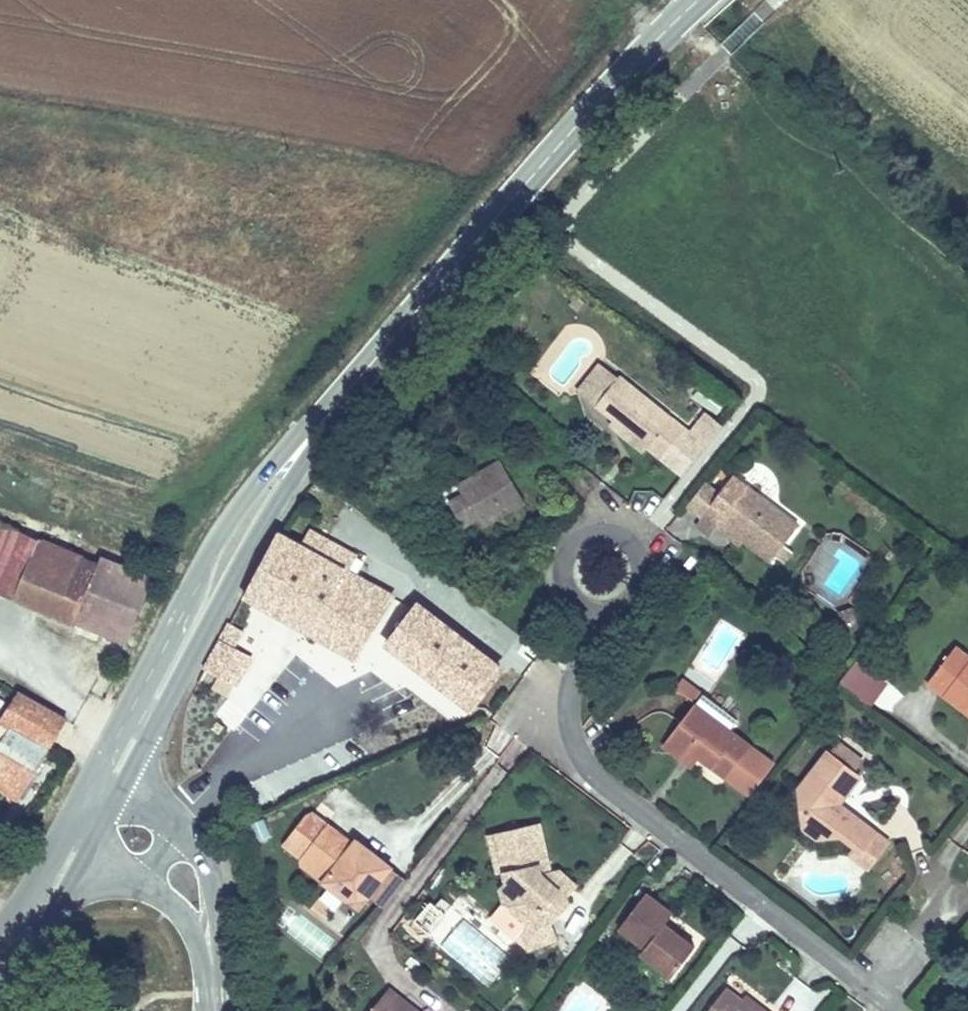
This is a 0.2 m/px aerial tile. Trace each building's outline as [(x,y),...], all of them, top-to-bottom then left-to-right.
[(659,458),(686,425),(622,374),(598,403),(617,417),(611,425),(643,452),(647,449),(659,458)] [(708,408),(692,429),(709,443),(725,422),(708,408)] [(692,429),(686,425),(659,458),(682,476),(709,443),(692,429)] [(526,502),(502,457),(457,484),(462,494),(449,501),(462,525),(477,519),(482,527),(526,502)] [(802,522),(734,471),(720,488),(706,478),(685,504),(698,514),(690,522),(709,537),(716,528),(739,545),(743,540),(771,562),(776,556),(786,564),(795,551),(786,544),(802,522)] [(101,561),(5,521),(0,532),(0,588),(77,622),(101,561)] [(358,659),(396,592),(352,568),(361,552),(312,527),(305,539),(281,526),(242,592),(358,659)] [(126,643),(155,578),(104,555),(101,561),(77,622),(126,643)] [(473,705),(504,660),(429,612),(422,621),(404,649),(398,659),(473,705)] [(234,692),(256,655),(236,644),(245,629),(229,620),(200,672),(234,692)] [(957,642),(928,682),(967,712),(967,710),(967,650),(957,642)] [(848,669),(839,680),(868,704),(877,693),(848,669)] [(19,687),(0,712),(0,716),(50,747),(69,715),(19,687)] [(703,693),(662,744),(685,763),(692,754),(698,758),(748,799),(777,761),(732,726),(738,718),(703,693)] [(50,747),(0,716),(0,791),(17,802),(50,747)] [(892,837),(844,800),(864,772),(858,769),(866,758),(840,739),(832,749),(828,746),(795,787),(798,824),(818,838),(841,834),(853,845),(848,852),(870,867),(892,837)] [(698,758),(692,754),(685,763),(691,768),(698,758)] [(394,868),(397,864),(356,834),(352,837),(309,808),(282,843),(304,861),(305,868),(360,911),(371,897),(385,908),(408,878),(394,868)] [(553,867),(542,820),(524,822),(535,868),(564,893),(580,883),(560,865),(553,867)] [(564,893),(535,868),(524,822),(486,833),(495,872),(501,870),(504,881),(498,884),(501,898),(507,901),(508,907),(527,924),(517,938),(528,951),(559,938),(553,922),(573,900),(564,893)] [(420,942),(452,907),(433,890),(401,925),(420,942)] [(667,925),(675,913),(648,894),(622,928),(649,948),(645,953),(674,976),(697,947),(667,925)] [(743,997),(725,984),(704,1010),(762,1010),(743,997)] [(403,1006),(408,1000),(391,987),(372,1010),(409,1010),(403,1006)] [(747,992),(743,997),(762,1010),(764,1010),(767,1007),(747,992)] [(531,1008),(519,999),(510,1010),(529,1010),(531,1008)] [(408,1000),(403,1006),(409,1010),(422,1010),(408,1000)]
